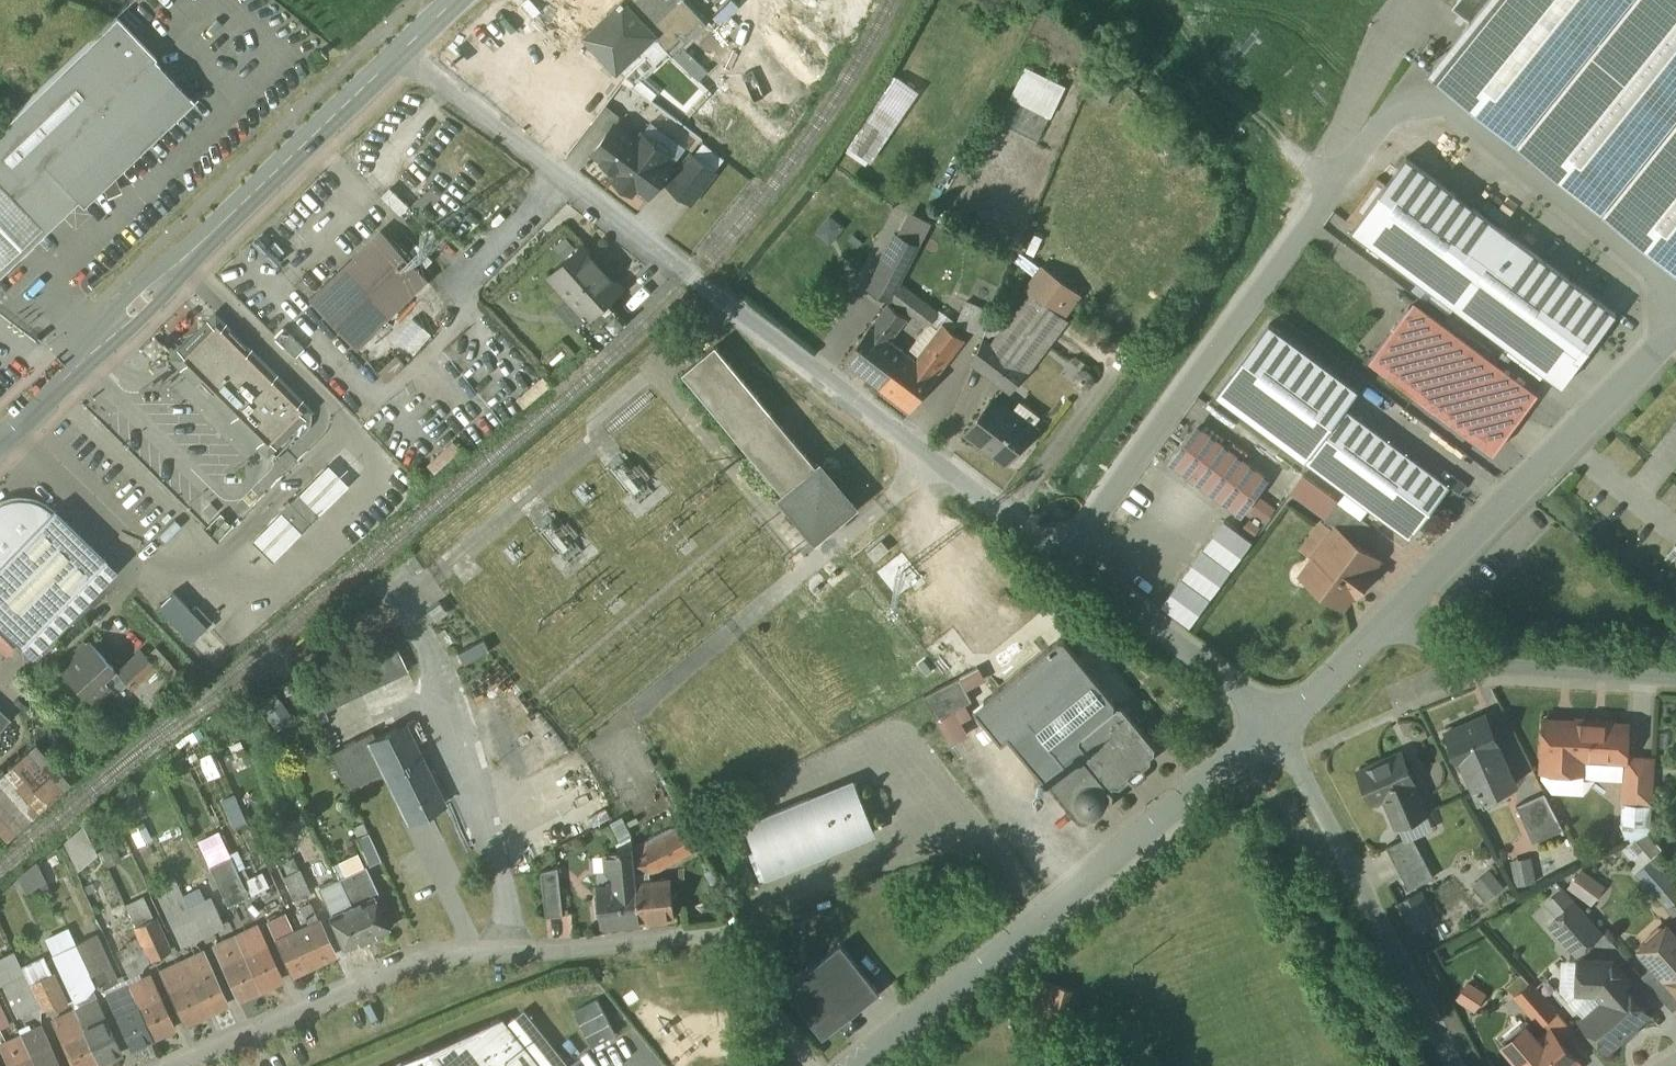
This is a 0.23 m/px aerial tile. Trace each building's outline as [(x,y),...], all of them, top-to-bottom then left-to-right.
[(674,54),(623,0),(620,4),(621,5),(588,36),(626,77),(648,57),(655,65),(670,51),(674,55),(674,54)] [(623,0),(674,54),(674,55),(729,107),(737,98),(683,46),(707,23),(685,0),(623,0)] [(1471,21),(1430,71),(1675,270),(1675,0),(1488,0),(1471,21)] [(1453,7),(1471,21),(1488,0),(1459,0),(1453,7)] [(0,128),(0,275),(78,200),(83,206),(193,101),(154,60),(156,58),(116,16),(0,128)] [(1028,66),(1014,98),(1057,117),(1071,85),(1028,66)] [(1044,141),(1053,115),(1010,100),(1001,126),(1044,141)] [(638,141),(616,125),(595,153),(621,173),(616,180),(633,193),(639,186),(651,196),(677,161),(643,134),(638,141)] [(715,173),(692,155),(670,185),(692,203),(715,173)] [(1617,314),(1407,157),(1353,229),(1563,386),(1617,314)] [(831,216),(819,233),(833,243),(845,227),(831,216)] [(383,231),(310,301),(355,349),(428,279),(383,231)] [(622,289),(584,247),(551,276),(571,298),(573,297),(590,316),(609,302),(622,289)] [(897,249),(875,292),(892,301),(914,258),(897,249)] [(1033,293),(992,346),(1001,352),(1028,372),(1068,320),(1033,293)] [(590,316),(579,326),(599,349),(628,323),(609,302),(590,316)] [(994,314),(966,303),(957,325),(985,336),(994,314)] [(889,304),(872,326),(845,361),(850,364),(846,369),(856,377),(860,372),(881,388),(908,354),(891,341),(908,319),(889,304)] [(1534,400),(1410,307),(1370,360),(1495,452),(1534,400)] [(257,359),(249,351),(246,353),(215,322),(179,359),(267,447),(290,425),(304,411),(304,410),(285,392),(288,389),(280,382),(277,384),(254,361),(257,359)] [(944,323),(916,360),(937,376),(965,339),(944,323)] [(1358,390),(1269,324),(1217,395),(1306,460),(1345,408),(1358,390)] [(822,466),(819,468),(716,346),(684,373),(786,496),(783,498),(817,539),(856,507),(822,466)] [(1001,352),(986,373),(1012,392),(1028,372),(1001,352)] [(916,360),(908,354),(881,388),(912,411),(938,377),(937,376),(916,360)] [(1035,429),(995,398),(967,433),(1007,464),(1035,429)] [(304,411),(290,425),(301,437),(307,431),(309,429),(310,426),(311,423),(311,421),(312,419),(311,416),(311,413),(310,411),(308,409),(307,407),(304,410),(304,411)] [(1451,486),(1345,408),(1306,460),(1347,491),(1340,501),(1362,517),(1369,508),(1411,539),(1451,486)] [(1267,479),(1199,429),(1173,463),(1241,513),(1267,479)] [(347,485),(329,467),(253,543),(271,561),(347,485)] [(1339,501),(1314,482),(1303,498),(1328,516),(1339,501)] [(19,500),(11,501),(3,504),(0,505),(0,566),(51,513),(45,507),(37,503),(30,501),(19,500)] [(1328,516),(1324,522),(1338,532),(1339,531),(1357,544),(1371,524),(1362,517),(1340,501),(1339,501),(1328,516)] [(21,647),(106,559),(55,509),(51,513),(0,566),(0,627),(21,647)] [(1357,544),(1339,531),(1338,532),(1305,577),(1343,605),(1352,594),(1355,596),(1372,574),(1369,571),(1377,560),(1357,544)] [(174,592),(158,607),(190,642),(212,622),(197,606),(192,611),(174,592)] [(485,640),(458,654),(464,665),(491,651),(485,640)] [(88,646),(85,643),(76,651),(79,654),(60,672),(84,697),(85,696),(92,703),(109,687),(102,680),(114,669),(90,644),(88,646)] [(173,667),(156,648),(146,657),(157,669),(163,676),(173,667)] [(350,672),(304,694),(318,725),(329,720),(325,712),(408,672),(398,651),(350,673),(350,672)] [(141,652),(117,674),(133,692),(141,684),(157,669),(146,657),(141,652)] [(157,669),(141,684),(157,701),(173,686),(163,676),(157,669)] [(972,701),(960,677),(924,696),(936,720),(972,701)] [(283,702),(267,713),(279,731),(295,720),(283,702)] [(1122,706),(1116,706),(1079,736),(1078,742),(1088,754),(1085,757),(1078,757),(1052,779),(1051,785),(1080,820),(1087,821),(1093,816),(1099,817),(1107,810),(1108,803),(1114,799),(1114,793),(1111,789),(1115,786),(1121,787),(1129,780),(1130,773),(1136,768),(1143,769),(1151,762),(1152,755),(1155,753),(1156,747),(1122,706)] [(11,720),(0,711),(0,732),(11,720)] [(1485,716),(1447,733),(1462,767),(1465,766),(1480,801),(1516,785),(1485,716)] [(1578,721),(1545,720),(1542,771),(1563,772),(1563,775),(1565,775),(1566,758),(1579,759),(1580,776),(1597,776),(1598,760),(1626,761),(1628,725),(1612,724),(1612,720),(1578,718),(1578,721)] [(443,806),(403,725),(376,739),(370,741),(384,771),(409,821),(433,811),(443,806)] [(372,732),(331,753),(348,790),(384,771),(370,741),(376,739),(372,732)] [(35,745),(0,775),(0,829),(12,842),(76,784),(35,745)] [(1402,753),(1360,771),(1373,804),(1386,798),(1398,827),(1427,814),(1402,753)] [(1655,758),(1639,757),(1637,803),(1652,804),(1655,758)] [(855,779),(745,824),(757,852),(750,854),(761,881),(878,833),(855,779)] [(1049,785),(1043,779),(1036,784),(1042,791),(1049,785)] [(1545,794),(1517,806),(1534,844),(1564,830),(1545,794)] [(599,800),(518,843),(530,866),(611,823),(599,800)] [(433,811),(409,821),(397,827),(402,838),(402,837),(420,874),(442,863),(441,862),(455,855),(433,811)] [(84,828),(63,844),(83,869),(103,853),(84,828)] [(680,829),(648,846),(648,843),(634,846),(637,874),(651,872),(661,869),(693,852),(680,829)] [(220,834),(199,844),(209,867),(231,857),(220,834)] [(369,834),(357,839),(370,867),(382,862),(369,834)] [(1413,835),(1387,848),(1410,891),(1435,878),(1413,835)] [(634,846),(607,854),(609,872),(615,877),(616,886),(600,888),(604,926),(642,922),(638,884),(637,874),(634,846)] [(310,860),(306,852),(297,856),(301,864),(310,860)] [(231,857),(209,867),(228,907),(249,897),(231,857)] [(1515,860),(1520,885),(1540,881),(1535,857),(1515,860)] [(317,858),(300,865),(310,888),(323,885),(329,882),(317,858)] [(29,893),(49,879),(38,863),(18,877),(29,893)] [(366,867),(339,879),(352,907),(367,940),(388,930),(373,898),(379,895),(366,867)] [(559,868),(542,872),(547,918),(564,916),(559,868)] [(1586,868),(1571,887),(1598,907),(1612,888),(1586,868)] [(1476,883),(1491,901),(1508,887),(1494,869),(1476,883)] [(302,879),(290,884),(295,895),(289,897),(292,906),(311,897),(302,879)] [(672,880),(638,884),(642,922),(676,918),(672,880)] [(1672,883),(1658,896),(1675,917),(1675,887),(1672,883)] [(723,884),(713,889),(723,909),(733,904),(723,884)] [(1602,933),(1564,890),(1548,904),(1559,918),(1550,925),(1577,955),(1602,933)] [(352,907),(346,909),(338,892),(323,899),(346,949),(367,940),(352,907)] [(1421,893),(1399,904),(1413,931),(1435,920),(1421,893)] [(212,901),(190,911),(201,932),(214,931),(224,926),(212,901)] [(334,955),(311,904),(301,909),(302,911),(296,914),(303,929),(298,931),(314,964),(334,955)] [(190,911),(169,921),(181,946),(191,942),(201,932),(190,911)] [(298,931),(293,934),(286,918),(280,921),(279,919),(269,924),(293,974),(314,964),(298,931)] [(171,952),(156,919),(135,928),(140,939),(150,962),(171,952)] [(1667,925),(1640,949),(1643,952),(1640,955),(1652,968),(1655,965),(1675,989),(1675,935),(1667,925)] [(257,929),(247,933),(248,936),(242,938),(249,953),(244,956),(260,989),(281,979),(257,929)] [(140,939),(127,945),(129,950),(119,955),(129,978),(143,972),(150,962),(140,939)] [(244,956),(239,958),(232,943),(226,946),(225,944),(215,948),(239,999),(260,989),(244,956)] [(842,945),(785,989),(824,1039),(880,994),(842,945)] [(227,1004),(203,954),(193,958),(194,960),(189,963),(196,978),(190,980),(206,1014),(227,1004)] [(1612,963),(1580,961),(1578,992),(1598,993),(1605,1002),(1586,1019),(1587,1020),(1582,1025),(1604,1050),(1610,1046),(1612,1048),(1625,1037),(1629,1037),(1637,1030),(1637,1027),(1636,1025),(1648,1014),(1623,986),(1624,976),(1612,963)] [(190,980),(186,983),(178,965),(162,973),(185,1023),(206,1014),(190,980)] [(1655,965),(1652,968),(1642,976),(1674,1012),(1675,1010),(1675,989),(1655,965)] [(105,969),(92,975),(101,991),(113,985),(105,969)] [(52,974),(38,981),(53,1013),(67,1007),(52,974)] [(85,978),(68,987),(76,1003),(93,994),(85,978)] [(173,1029),(150,978),(140,983),(141,985),(135,988),(142,1003),(137,1005),(152,1039),(173,1029)] [(1066,989),(1045,982),(1032,1024),(1053,1031),(1066,989)] [(1468,984),(1459,999),(1473,1008),(1483,994),(1468,984)] [(1531,984),(1516,997),(1541,1026),(1556,1012),(1531,984)] [(32,991),(10,1001),(23,1028),(31,1025),(34,1022),(42,1012),(32,991)] [(137,1005),(132,1008),(125,992),(119,995),(118,993),(108,998),(131,1048),(152,1039),(137,1005)] [(602,997),(576,1011),(594,1048),(621,1034),(602,997)] [(120,1054),(96,1003),(87,1007),(88,1010),(82,1012),(89,1027),(83,1030),(99,1063),(120,1054)] [(525,1010),(508,1024),(541,1065),(566,1065),(568,1065),(525,1010)] [(83,1030),(78,1032),(71,1017),(65,1020),(64,1018),(54,1022),(75,1065),(93,1065),(99,1063),(83,1030)] [(504,1019),(394,1065),(541,1065),(508,1024),(504,1019)] [(1552,1030),(1539,1041),(1526,1026),(1524,1027),(1528,1032),(1510,1048),(1505,1043),(1503,1045),(1522,1065),(1575,1065),(1579,1063),(1552,1030)] [(42,1028),(27,1035),(35,1052),(30,1055),(35,1065),(60,1065),(42,1028)] [(24,1057),(17,1042),(11,1045),(10,1043),(0,1047),(9,1065),(35,1065),(30,1055),(24,1057)]
